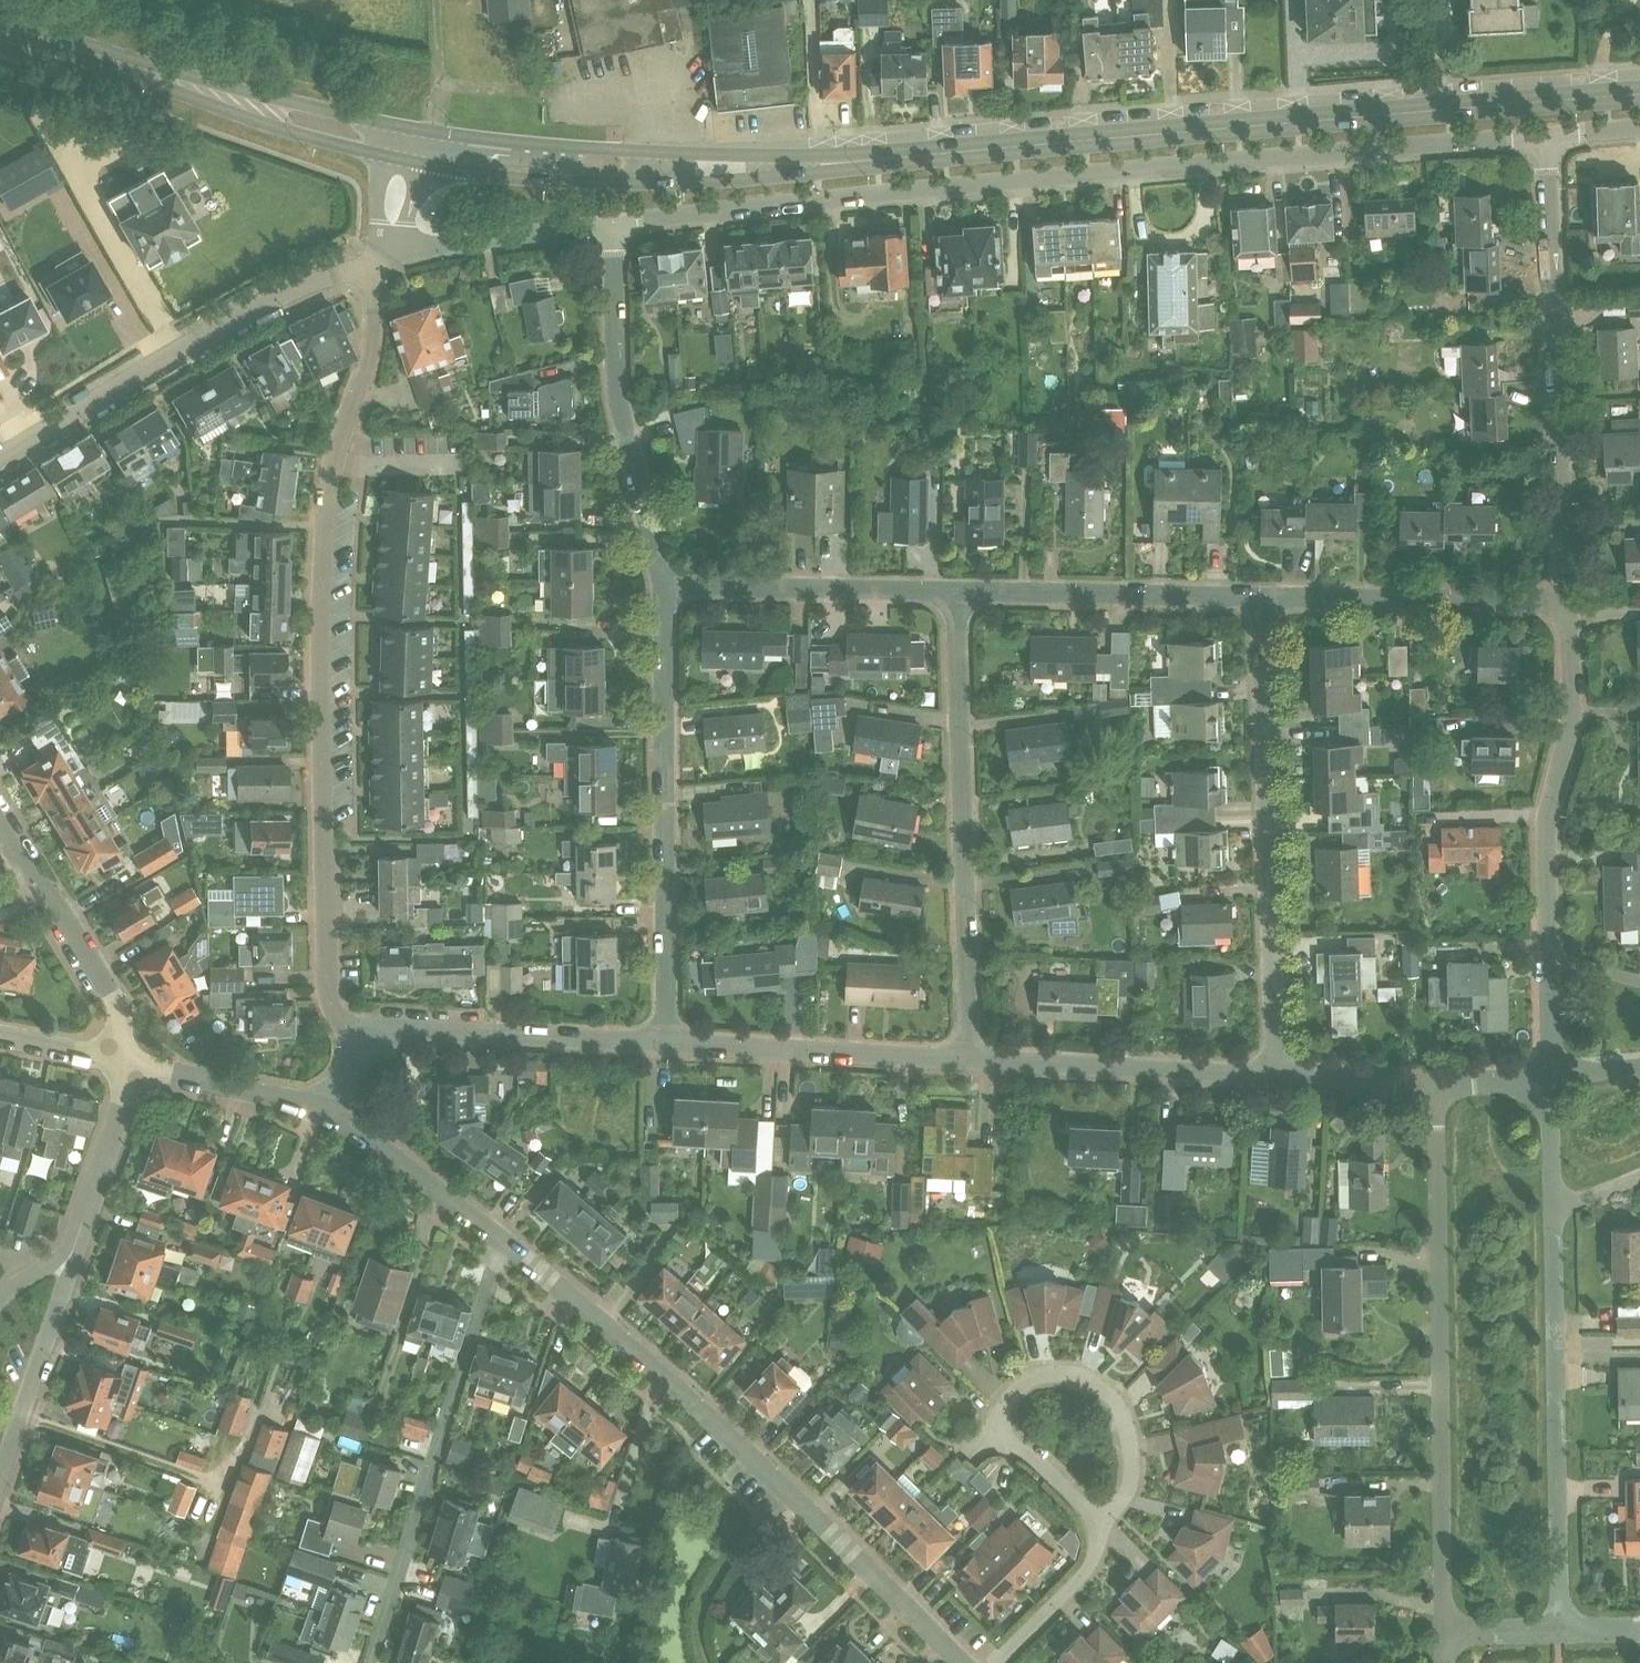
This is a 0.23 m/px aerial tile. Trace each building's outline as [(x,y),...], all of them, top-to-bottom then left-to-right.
[(491,18),(531,15),(530,0),(490,0),(491,18)] [(587,53),(628,44),(625,32),(661,24),(664,36),(683,32),(677,5),(699,0),(575,0),(587,53)] [(759,6),(708,12),(719,110),(796,101),(786,21),(800,19),(797,0),(759,0),(759,6)] [(896,25),(895,0),(869,0),(870,26),(896,25)] [(1001,16),(1017,16),(1017,0),(1001,0),(1001,16)] [(1121,19),(1125,73),(1154,70),(1151,25),(1164,25),(1164,0),(1133,0),(1135,18),(1121,19)] [(1186,5),(1187,54),(1227,54),(1226,6),(1239,5),(1239,0),(1186,0),(1186,5)] [(1309,3),(1311,36),(1364,34),(1364,32),(1377,32),(1376,0),(1299,0),(1300,3),(1309,3)] [(1538,23),(1537,3),(1523,4),(1523,2),(1518,2),(1518,0),(1473,0),(1473,4),(1470,4),(1471,28),(1525,26),(1524,23),(1538,23)] [(934,45),(946,45),(947,90),(967,89),(967,83),(992,82),(990,41),(964,42),(963,5),(932,7),(934,45)] [(1099,14),(1084,16),(1089,76),(1125,73),(1121,19),(1099,20),(1099,14)] [(821,39),(821,51),(820,51),(821,94),(857,93),(856,50),(854,50),(854,27),(850,25),(839,25),(834,28),(834,39),(821,39)] [(883,51),(884,51),(884,72),(873,73),(873,91),(884,91),(884,92),(928,92),(927,51),(911,51),(912,44),(902,44),(902,29),(885,29),(885,39),(883,39),(883,51)] [(1061,78),(1062,78),(1062,56),(1059,56),(1058,31),(1015,32),(1016,81),(1042,80),(1042,88),(1062,88),(1061,78)] [(35,147),(0,168),(0,192),(10,209),(60,180),(40,144),(35,147)] [(174,188),(197,175),(184,152),(161,165),(162,168),(108,199),(147,268),(201,237),(174,188)] [(1639,250),(1639,228),(1639,221),(1638,181),(1593,183),(1594,230),(1622,229),(1623,251),(1639,250)] [(1451,195),(1451,196),(1445,196),(1445,192),(1439,193),(1440,222),(1452,221),(1453,241),(1497,239),(1496,225),(1490,225),(1488,194),(1451,195)] [(1413,197),(1367,200),(1369,257),(1385,257),(1383,230),(1414,229),(1413,197)] [(1290,247),(1315,245),(1314,237),(1334,236),(1332,201),(1287,204),(1289,239),(1290,247)] [(1274,205),(1256,206),(1258,253),(1275,252),(1278,280),(1289,279),(1287,251),(1278,252),(1274,205)] [(1258,253),(1256,206),(1232,208),(1235,255),(1258,253)] [(1119,216),(1090,218),(1090,268),(1092,268),(1093,268),(1123,265),(1119,216)] [(1090,218),(1061,220),(1063,270),(1085,268),(1087,268),(1090,268),(1090,218)] [(1033,222),(1036,262),(1048,261),(1048,271),(1063,270),(1061,220),(1033,222)] [(967,227),(967,235),(969,289),(974,289),(974,280),(1002,278),(998,225),(967,227)] [(874,283),(907,281),(904,232),(872,234),(872,239),(848,240),(849,258),(841,259),(842,280),(874,279),(874,283)] [(937,237),(939,264),(926,265),(928,290),(942,289),(942,298),(961,296),(960,290),(969,289),(967,235),(937,237)] [(811,237),(784,239),(788,287),(804,286),(805,291),(813,291),(813,298),(811,298),(812,313),(820,312),(819,289),(815,285),(811,237)] [(784,239),(755,242),(759,289),(788,287),(784,239)] [(1497,239),(1453,241),(1454,256),(1466,255),(1468,286),(1482,285),(1482,291),(1499,291),(1498,284),(1499,284),(1497,239)] [(759,289),(755,242),(727,244),(731,292),(759,289)] [(1317,278),(1315,245),(1290,247),(1290,251),(1292,280),(1317,278)] [(703,247),(675,250),(680,301),(704,298),(703,291),(708,290),(703,247)] [(642,254),(647,297),(648,305),(680,301),(675,250),(642,254)] [(1179,250),(1169,251),(1171,324),(1170,324),(1171,334),(1176,334),(1176,339),(1198,338),(1198,328),(1214,327),(1213,301),(1197,302),(1196,275),(1207,275),(1206,251),(1179,251),(1179,250)] [(1165,252),(1149,252),(1151,329),(1163,329),(1164,346),(1176,345),(1176,339),(1176,334),(1171,334),(1170,324),(1171,324),(1169,251),(1165,251),(1165,252)] [(39,281),(54,306),(59,303),(66,315),(67,314),(82,306),(83,306),(83,305),(90,301),(92,301),(91,300),(106,292),(107,292),(89,260),(88,261),(88,262),(63,276),(59,269),(58,270),(39,281)] [(726,286),(724,263),(711,265),(713,287),(712,288),(715,312),(716,312),(717,320),(729,319),(728,311),(731,311),(728,286),(726,286)] [(515,304),(524,302),(532,338),(561,332),(559,321),(562,321),(564,318),(563,309),(561,307),(556,308),(553,296),(540,298),(536,276),(510,281),(515,304)] [(496,309),(508,306),(502,282),(490,285),(496,309)] [(43,325),(27,294),(0,308),(0,348),(43,325)] [(1629,315),(1639,315),(1639,296),(1628,296),(1629,315)] [(1290,326),(1288,298),(1274,299),(1276,326),(1290,326)] [(1322,300),(1290,301),(1290,322),(1323,321),(1322,300)] [(1350,319),(1349,301),(1332,302),(1333,320),(1350,319)] [(439,303),(393,318),(423,408),(448,400),(435,363),(456,356),(468,352),(461,332),(449,337),(439,303)] [(297,334),(304,349),(344,331),(340,324),(350,320),(344,307),(335,312),(331,305),(291,323),(297,334)] [(1065,309),(1051,309),(1052,325),(1065,325),(1065,309)] [(1235,357),(1257,355),(1253,316),(1231,318),(1235,357)] [(355,329),(350,320),(340,324),(344,331),(304,349),(308,358),(316,374),(353,357),(354,354),(344,334),(355,329)] [(1602,374),(1638,373),(1636,325),(1600,327),(1602,374)] [(1318,358),(1317,327),(1292,328),(1293,359),(1318,358)] [(730,332),(717,333),(719,359),(732,358),(730,332)] [(264,395),(267,393),(270,399),(272,398),(279,410),(290,403),(288,398),(299,392),(295,385),(296,385),(293,379),(301,375),(295,364),(292,360),(301,355),(291,336),(279,342),(277,339),(243,358),(264,395)] [(1495,342),(1458,344),(1441,345),(1442,355),(1444,355),(1445,374),(1459,373),(1460,390),(1504,387),(1503,374),(1496,374),(1495,342)] [(498,354),(494,361),(496,368),(504,372),(510,360),(498,354)] [(231,366),(203,383),(221,414),(254,395),(247,383),(243,386),(231,366)] [(535,367),(490,379),(490,391),(509,390),(510,414),(535,414),(535,413),(569,412),(571,411),(572,410),(573,410),(573,409),(573,408),(573,379),(572,378),(571,377),(570,377),(568,377),(535,386),(535,367)] [(748,383),(765,382),(764,367),(747,368),(748,383)] [(465,371),(449,377),(456,397),(472,392),(465,371)] [(686,386),(695,386),(695,375),(686,375),(686,386)] [(1219,378),(1220,404),(1233,403),(1231,377),(1219,378)] [(1124,404),(1124,407),(1127,407),(1141,406),(1140,379),(1128,379),(1128,382),(1119,382),(1119,404),(1124,404)] [(221,414),(203,383),(175,399),(186,419),(182,421),(188,433),(221,414)] [(1504,387),(1460,390),(1461,404),(1473,403),(1474,434),(1506,432),(1504,387)] [(1389,400),(1383,400),(1383,399),(1370,399),(1370,409),(1383,409),(1383,408),(1389,408),(1389,400)] [(267,403),(259,407),(265,419),(273,414),(267,403)] [(156,405),(132,420),(151,455),(177,439),(156,405)] [(700,453),(700,467),(699,467),(697,497),(699,498),(700,493),(719,494),(719,498),(741,499),(743,430),(705,429),(705,405),(674,413),(684,452),(700,453)] [(1124,407),(1099,407),(1099,430),(1127,430),(1127,407),(1124,407)] [(440,409),(432,412),(433,415),(437,426),(444,424),(440,409)] [(1280,416),(1280,425),(1291,425),(1291,416),(1280,416)] [(151,455),(132,420),(104,437),(125,472),(151,455)] [(1605,440),(1607,478),(1633,476),(1632,463),(1639,463),(1639,420),(1612,421),(1613,440),(1605,440)] [(1019,428),(1019,464),(1038,464),(1038,429),(1019,428)] [(507,448),(508,431),(474,431),(474,448),(507,448)] [(90,432),(66,447),(84,478),(109,462),(90,432)] [(462,444),(437,443),(437,462),(461,463),(462,444)] [(1112,447),(1111,452),(1113,455),(1118,456),(1121,453),(1122,449),(1119,446),(1115,445),(1112,447)] [(61,492),(62,491),(68,501),(89,488),(84,478),(66,447),(42,462),(61,492)] [(529,449),(530,482),(581,482),(580,449),(529,449)] [(222,458),(220,474),(233,475),(258,479),(294,483),(298,455),(262,451),(261,462),(233,458),(233,460),(222,458)] [(1050,479),(1068,479),(1067,531),(1102,532),(1103,469),(1070,469),(1070,451),(1051,451),(1050,479)] [(1170,513),(1187,513),(1188,465),(1156,465),(1155,517),(1170,518),(1170,513)] [(1188,465),(1187,513),(1205,514),(1205,519),(1221,519),(1222,466),(1188,465)] [(0,488),(0,500),(10,516),(34,502),(45,518),(51,515),(40,498),(52,491),(37,466),(0,488)] [(834,529),(835,470),(817,470),(817,475),(792,475),(792,522),(817,522),(816,529),(834,529)] [(233,475),(220,474),(219,482),(232,484),(233,475)] [(926,539),(928,478),(893,477),(893,518),(881,517),(880,538),(926,539)] [(956,540),(966,540),(1003,541),(1003,538),(997,538),(998,505),(1003,505),(1004,479),(967,478),(966,520),(956,520),(956,540)] [(256,494),(255,505),(240,503),(238,516),(270,520),(272,507),(290,510),(294,483),(258,479),(257,486),(248,484),(246,493),(256,494)] [(383,519),(432,522),(434,491),(416,490),(417,481),(399,480),(398,489),(387,488),(386,506),(383,506),(383,519)] [(581,482),(530,482),(530,513),(581,512),(581,482)] [(1450,498),(1449,542),(1461,542),(1461,536),(1493,536),(1494,486),(1471,486),(1471,499),(1450,498)] [(1264,539),(1309,539),(1310,496),(1295,496),(1295,508),(1264,508),(1264,539)] [(1310,496),(1309,539),(1323,540),(1323,533),(1355,534),(1355,496),(1310,496)] [(1402,541),(1449,542),(1450,498),(1434,498),(1433,511),(1403,510),(1402,541)] [(0,500),(0,523),(10,516),(0,500)] [(122,506),(128,517),(138,510),(132,500),(122,506)] [(192,500),(182,501),(182,513),(193,512),(192,500)] [(474,515),(474,501),(461,501),(461,515),(474,515)] [(474,529),(474,515),(461,515),(462,530),(474,529)] [(475,516),(476,532),(510,532),(510,516),(475,516)] [(383,549),(430,553),(432,522),(383,519),(382,532),(384,532),(383,549)] [(462,530),(462,544),(475,543),(474,529),(462,530)] [(252,531),(251,557),(289,558),(289,532),(252,531)] [(510,532),(476,532),(476,547),(510,546),(510,532)] [(167,535),(167,556),(187,556),(188,555),(182,555),(182,536),(167,535)] [(1627,539),(1628,575),(1639,575),(1639,538),(1627,539)] [(18,595),(23,602),(46,586),(51,583),(42,568),(37,572),(16,540),(2,550),(0,551),(0,568),(18,595)] [(90,548),(94,557),(99,554),(98,552),(106,548),(103,541),(90,548)] [(462,544),(463,558),(475,558),(475,543),(462,544)] [(593,547),(553,548),(540,548),(540,579),(553,579),(553,580),(593,580),(593,547)] [(378,580),(428,583),(430,553),(383,549),(382,566),(379,566),(378,580)] [(187,556),(167,556),(167,567),(171,567),(171,577),(187,577),(187,556)] [(250,572),(250,584),(288,584),(289,558),(251,557),(228,556),(228,571),(250,572)] [(116,558),(102,562),(113,606),(127,598),(116,558)] [(463,558),(463,572),(476,572),(475,558),(463,558)] [(463,572),(463,587),(476,586),(476,572),(463,572)] [(426,614),(428,583),(378,580),(378,592),(380,592),(379,610),(426,614)] [(593,580),(553,580),(554,596),(545,596),(545,611),(593,611),(593,580)] [(234,610),(249,610),(287,610),(288,584),(250,584),(250,596),(234,596),(234,610)] [(463,587),(464,601),(476,601),(476,586),(463,587)] [(167,589),(171,610),(195,610),(194,588),(167,589)] [(50,597),(34,601),(36,610),(33,611),(37,628),(57,624),(53,607),(52,607),(50,597)] [(464,601),(464,615),(477,615),(476,601),(464,601)] [(195,610),(171,610),(173,625),(199,624),(199,610),(195,610)] [(287,610),(249,610),(248,635),(286,636),(287,610)] [(14,627),(5,613),(0,616),(0,636),(14,627)] [(478,614),(478,630),(512,630),(512,614),(478,614)] [(434,656),(435,625),(388,624),(387,642),(385,642),(384,655),(434,656)] [(475,629),(464,629),(464,644),(475,644),(475,629)] [(512,630),(478,630),(478,645),(512,644),(512,630)] [(762,665),(762,651),(787,651),(787,632),(704,630),(704,664),(762,665)] [(1055,678),(1095,678),(1095,672),(1111,671),(1110,695),(1128,695),(1128,686),(1129,686),(1131,630),(1112,630),(1112,652),(1096,651),(1096,637),(1033,635),(1032,678),(1033,678),(1033,674),(1054,674),(1055,678)] [(795,660),(796,660),(796,686),(808,687),(809,632),(796,632),(795,660)] [(848,633),(848,644),(831,643),(831,672),(849,673),(849,667),(910,668),(911,634),(848,633)] [(1151,674),(1151,689),(1212,687),(1212,673),(1223,673),(1222,640),(1215,640),(1215,635),(1204,635),(1204,641),(1168,642),(1169,674),(1151,674)] [(1312,644),(1313,676),(1352,675),(1351,659),(1359,659),(1359,643),(1312,644)] [(287,651),(247,651),(233,651),(233,644),(213,644),(213,670),(248,670),(248,683),(287,682),(287,651)] [(475,658),(475,644),(464,644),(464,658),(475,658)] [(1389,674),(1408,673),(1407,644),(1389,644),(1389,674)] [(1479,659),(1479,677),(1519,678),(1520,645),(1470,645),(1470,659),(1479,659)] [(548,646),(549,678),(605,678),(604,646),(548,646)] [(935,668),(934,650),(919,651),(920,668),(935,668)] [(5,659),(0,652),(0,712),(8,707),(10,710),(30,698),(18,680),(30,673),(17,652),(5,659)] [(433,687),(434,656),(384,655),(384,668),(387,668),(386,686),(433,687)] [(475,673),(475,658),(464,658),(464,673),(475,673)] [(464,673),(465,687),(476,687),(475,673),(464,673)] [(813,674),(812,689),(824,689),(824,674),(813,674)] [(1352,691),(1352,675),(1313,676),(1314,708),(1339,707),(1340,725),(1370,723),(1369,705),(1361,705),(1361,691),(1352,691)] [(605,678),(549,678),(549,709),(605,709),(605,678)] [(1093,681),(1094,698),(1107,698),(1106,681),(1093,681)] [(1409,686),(1410,716),(1425,716),(1425,685),(1409,686)] [(1212,687),(1151,689),(1152,703),(1171,702),(1172,735),(1207,733),(1207,739),(1218,738),(1218,716),(1225,715),(1224,699),(1213,700),(1212,687)] [(812,718),(809,689),(786,692),(789,720),(812,718)] [(812,698),(814,728),(819,728),(832,727),(838,727),(838,714),(846,713),(845,696),(812,698)] [(1127,696),(1099,700),(1073,703),(1075,718),(1101,714),(1101,715),(1130,711),(1127,696)] [(425,729),(424,698),(377,699),(378,717),(375,718),(375,730),(425,729)] [(211,720),(222,720),(222,727),(240,727),(240,745),(249,745),(249,746),(290,746),(290,715),(249,715),(236,715),(236,699),(211,700),(211,720)] [(477,720),(476,706),(463,706),(464,721),(477,720)] [(50,710),(24,726),(37,747),(32,751),(38,759),(23,768),(26,772),(22,774),(35,796),(39,794),(87,765),(86,764),(84,765),(50,710)] [(480,712),(480,728),(514,728),(514,712),(480,712)] [(708,752),(766,746),(763,713),(705,719),(708,752)] [(916,758),(921,724),(860,715),(854,749),(916,758)] [(1429,732),(1440,731),(1440,716),(1425,716),(1410,717),(1410,732),(1429,732)] [(477,735),(477,720),(464,721),(464,735),(477,735)] [(1037,759),(1072,755),(1067,721),(1007,729),(1013,772),(1038,768),(1037,759)] [(1370,728),(1370,723),(1340,725),(1340,743),(1315,743),(1316,776),(1355,775),(1355,774),(1354,758),(1363,758),(1362,742),(1381,742),(1381,728),(1370,728)] [(135,735),(143,748),(161,737),(152,724),(135,735)] [(834,749),(832,727),(819,728),(814,728),(816,750),(834,749)] [(514,728),(480,728),(481,743),(514,743),(514,728)] [(426,759),(425,729),(375,730),(376,744),(378,744),(379,761),(426,759)] [(464,735),(465,749),(477,749),(477,735),(464,735)] [(1462,751),(1474,752),(1474,768),(1476,768),(1476,783),(1503,783),(1503,768),(1515,768),(1515,736),(1462,735),(1462,751)] [(547,758),(565,758),(565,777),(617,777),(617,743),(566,744),(566,740),(547,740),(547,758)] [(465,749),(465,764),(478,763),(477,749),(465,749)] [(226,771),(226,755),(195,755),(195,771),(226,771)] [(153,757),(137,767),(152,790),(168,779),(153,757)] [(427,790),(426,759),(379,761),(379,778),(377,778),(377,791),(427,790)] [(465,764),(466,778),(478,777),(478,763),(465,764)] [(1140,817),(1216,816),(1216,802),(1227,802),(1226,768),(1220,768),(1219,763),(1208,764),(1208,769),(1172,770),(1173,802),(1155,803),(1155,805),(1142,805),(1142,817),(1140,817)] [(87,765),(39,794),(53,817),(101,789),(87,765)] [(288,765),(237,766),(227,766),(227,795),(237,795),(237,797),(288,797),(288,765)] [(1328,807),(1329,831),(1342,830),(1384,828),(1384,821),(1380,821),(1379,789),(1368,790),(1367,774),(1355,774),(1355,775),(1316,776),(1317,807),(1328,807)] [(1402,788),(1410,788),(1410,774),(1402,774),(1402,788)] [(836,777),(825,775),(823,790),(834,792),(836,777)] [(466,778),(466,792),(479,792),(478,777),(466,778)] [(617,777),(565,777),(565,794),(578,794),(578,808),(617,807),(617,777)] [(101,789),(53,817),(69,842),(100,823),(111,816),(102,801),(107,798),(101,789)] [(428,821),(427,790),(377,791),(377,804),(380,804),(381,822),(391,822),(391,831),(410,830),(410,821),(428,821)] [(466,792),(466,806),(479,806),(479,792),(466,792)] [(708,836),(771,831),(768,792),(734,795),(734,800),(705,802),(708,836)] [(854,834),(857,835),(855,845),(881,849),(883,839),(911,844),(917,809),(899,806),(900,800),(861,793),(854,834)] [(1430,796),(1415,797),(1415,810),(1431,810),(1430,796)] [(1014,843),(1072,835),(1068,802),(1010,809),(1014,843)] [(466,806),(467,821),(479,821),(479,806),(466,806)] [(484,826),(484,829),(523,828),(522,825),(517,825),(517,808),(482,809),(483,826),(484,826)] [(206,814),(206,833),(220,833),(220,814),(206,814)] [(1216,816),(1140,817),(1141,831),(1156,830),(1156,832),(1173,831),(1174,863),(1211,862),(1211,867),(1223,867),(1223,861),(1229,861),(1229,828),(1216,828),(1216,816)] [(235,850),(288,850),(288,820),(235,821),(235,850)] [(100,823),(69,842),(65,844),(78,865),(81,863),(84,868),(98,859),(104,868),(122,857),(121,857),(133,850),(127,841),(116,848),(100,823)] [(1498,858),(1501,858),(1501,826),(1443,828),(1443,843),(1430,843),(1431,869),(1445,869),(1445,859),(1478,858),(1479,874),(1499,873),(1498,858)] [(523,828),(484,829),(485,850),(493,850),(493,843),(523,842),(523,828)] [(1394,828),(1384,828),(1342,830),(1342,847),(1317,848),(1317,860),(1320,860),(1321,878),(1327,878),(1327,895),(1359,895),(1358,847),(1369,847),(1369,845),(1395,844),(1394,829),(1394,828)] [(1394,829),(1395,844),(1397,844),(1401,848),(1410,847),(1409,828),(1394,829)] [(165,836),(134,854),(144,869),(167,855),(174,851),(165,836)] [(779,852),(796,850),(795,837),(778,838),(779,852)] [(556,869),(556,872),(617,871),(616,843),(597,843),(597,838),(563,839),(564,854),(579,854),(579,869),(556,869)] [(1094,840),(1096,853),(1118,851),(1116,838),(1094,840)] [(445,842),(421,842),(421,856),(445,856),(445,842)] [(1607,926),(1621,926),(1621,941),(1639,940),(1638,926),(1639,925),(1639,895),(1639,864),(1639,846),(1623,846),(1623,864),(1606,864),(1606,883),(1608,883),(1608,906),(1607,906),(1607,926)] [(844,853),(820,849),(817,870),(840,874),(844,853)] [(1099,875),(1136,870),(1134,855),(1097,860),(1099,875)] [(422,885),(421,856),(382,856),(382,859),(377,859),(377,872),(382,872),(382,885),(422,885)] [(764,873),(784,871),(783,856),(763,857),(764,873)] [(617,871),(556,872),(557,881),(579,882),(579,898),(617,898),(617,871)] [(710,913),(767,906),(763,872),(706,878),(710,913)] [(922,903),(925,885),(865,875),(859,908),(920,919),(922,903)] [(279,876),(234,876),(234,898),(207,898),(208,925),(235,925),(235,912),(280,912),(280,909),(284,909),(288,905),(288,897),(284,893),(279,893),(279,876)] [(1016,922),(1078,914),(1074,881),(1012,889),(1016,922)] [(178,915),(201,901),(191,883),(167,897),(178,915)] [(422,885),(382,885),(383,914),(398,914),(398,925),(443,924),(442,906),(418,906),(418,911),(415,911),(415,902),(422,902),(422,885)] [(145,905),(155,899),(149,887),(139,893),(138,892),(125,900),(126,902),(107,913),(122,938),(154,919),(145,905)] [(1137,915),(1183,905),(1179,889),(1133,897),(1137,915)] [(1185,935),(1232,934),(1231,901),(1184,903),(1185,935)] [(469,902),(469,924),(482,924),(482,902),(469,902)] [(485,902),(485,918),(523,917),(523,902),(492,902),(485,902)] [(485,918),(485,936),(493,936),(493,937),(523,936),(523,917),(485,918)] [(20,933),(1,930),(2,923),(0,923),(0,982),(26,986),(32,954),(20,933)] [(165,924),(153,931),(159,940),(170,934),(165,924)] [(430,944),(379,945),(379,955),(377,955),(378,969),(375,969),(375,970),(375,975),(376,976),(378,976),(378,984),(414,984),(414,985),(487,984),(486,940),(462,941),(462,925),(443,925),(443,938),(430,939),(430,944)] [(805,946),(794,947),(794,944),(775,946),(776,951),(716,957),(719,991),(781,985),(780,974),(797,972),(819,970),(816,942),(819,941),(817,928),(804,929),(805,946)] [(136,961),(150,986),(209,951),(208,929),(201,929),(187,947),(189,950),(176,958),(167,943),(136,961)] [(1412,941),(1412,929),(1397,929),(1397,941),(1412,941)] [(289,931),(253,932),(253,945),(240,946),(240,962),(290,961),(289,931)] [(563,934),(563,961),(617,961),(617,934),(563,934)] [(1362,987),(1377,986),(1376,935),(1348,936),(1348,950),(1317,951),(1318,980),(1331,980),(1332,1033),(1358,1032),(1358,1002),(1363,1001),(1362,987)] [(511,942),(495,943),(495,961),(511,961),(511,942)] [(1404,973),(1420,973),(1419,944),(1404,944),(1404,973)] [(209,951),(150,986),(165,1010),(173,1006),(180,1019),(197,1009),(189,996),(197,992),(188,977),(209,964),(209,951)] [(1098,957),(1096,983),(1041,980),(1039,1014),(1097,1017),(1097,1011),(1118,1012),(1119,993),(1132,994),(1132,986),(1133,959),(1098,957)] [(1135,985),(1155,985),(1155,959),(1135,959),(1135,985)] [(617,961),(563,961),(563,989),(617,989),(617,961)] [(1483,1026),(1508,1026),(1507,977),(1487,978),(1487,961),(1449,962),(1450,976),(1430,976),(1430,1004),(1483,1003),(1483,1026)] [(915,1005),(917,965),(849,963),(848,1002),(915,1005)] [(242,964),(209,965),(209,990),(231,990),(243,989),(242,964)] [(503,991),(524,990),(524,964),(502,964),(503,991)] [(1312,977),(1312,968),(1300,968),(1300,978),(1312,977)] [(1234,973),(1194,974),(1183,974),(1184,1018),(1195,1018),(1195,1022),(1226,1021),(1225,984),(1234,984),(1234,973)] [(237,1014),(250,1014),(251,1031),(290,1031),(290,1001),(285,1001),(285,988),(263,989),(263,997),(236,997),(237,1014)] [(231,990),(209,990),(210,1005),(231,1005),(231,990)] [(690,1012),(690,1018),(695,1022),(701,1021),(705,1017),(705,1011),(700,1007),(694,1007),(690,1012)] [(537,1078),(538,1058),(519,1057),(519,1061),(518,1077),(537,1078)] [(548,1063),(548,1059),(544,1059),(538,1058),(537,1078),(537,1082),(547,1083),(548,1064),(548,1063)] [(443,1081),(442,1118),(483,1119),(483,1118),(488,1118),(487,1076),(467,1076),(467,1081),(443,1081)] [(2,1154),(19,1081),(0,1077),(0,1163),(2,1154)] [(19,1081),(2,1154),(19,1157),(28,1118),(36,1120),(43,1087),(19,1081)] [(43,1087),(36,1120),(45,1122),(42,1137),(47,1138),(44,1153),(55,1156),(69,1092),(43,1087)] [(69,1092),(55,1156),(53,1164),(64,1166),(69,1146),(72,1147),(76,1129),(88,1131),(95,1098),(69,1092)] [(674,1140),(706,1142),(708,1098),(677,1096),(674,1140)] [(708,1098),(706,1142),(723,1143),(722,1165),(735,1165),(735,1166),(755,1167),(758,1119),(738,1118),(739,1100),(708,1098)] [(992,1191),(994,1146),(967,1144),(969,1106),(937,1105),(933,1176),(968,1177),(967,1190),(992,1191)] [(812,1150),(842,1152),(844,1108),(814,1106),(813,1123),(793,1122),(791,1166),(811,1168),(812,1150)] [(844,1108),(842,1152),(842,1169),(894,1172),(896,1127),(875,1126),(876,1109),(844,1108)] [(483,1119),(442,1118),(442,1136),(480,1163),(499,1135),(483,1123),(483,1119)] [(918,1122),(903,1122),(903,1136),(919,1135),(918,1122)] [(1178,1122),(1177,1148),(1165,1147),(1164,1185),(1184,1186),(1186,1150),(1221,1152),(1223,1124),(1178,1122)] [(1123,1168),(1121,1198),(1140,1199),(1142,1156),(1124,1155),(1124,1157),(1119,1157),(1120,1127),(1071,1124),(1069,1160),(1101,1162),(1101,1169),(1118,1170),(1118,1168),(1123,1168)] [(530,1127),(519,1131),(522,1139),(533,1135),(530,1127)] [(1304,1184),(1308,1129),(1272,1127),(1268,1182),(1304,1184)] [(1231,1132),(1231,1165),(1241,1165),(1240,1132),(1231,1132)] [(188,1143),(160,1133),(147,1172),(143,1170),(138,1183),(171,1194),(175,1182),(188,1143)] [(1351,1204),(1386,1204),(1385,1133),(1364,1134),(1365,1159),(1350,1159),(1351,1204)] [(480,1163),(478,1166),(492,1176),(495,1171),(511,1183),(528,1160),(523,1157),(526,1154),(499,1135),(480,1163)] [(207,1145),(190,1139),(188,1143),(175,1182),(202,1191),(207,1177),(214,1179),(218,1168),(211,1166),(216,1152),(206,1149),(207,1145)] [(545,1140),(529,1163),(543,1172),(559,1149),(545,1140)] [(642,1193),(660,1192),(660,1162),(642,1162),(642,1193)] [(211,1197),(240,1207),(233,1225),(242,1229),(243,1229),(261,1174),(236,1165),(233,1173),(221,1169),(211,1197)] [(585,1179),(593,1185),(602,1174),(594,1168),(585,1179)] [(754,1227),(754,1228),(769,1228),(773,1173),(755,1172),(752,1226),(754,1227)] [(769,1228),(783,1228),(783,1227),(786,1227),(788,1203),(789,1173),(773,1173),(769,1228)] [(261,1174),(243,1229),(254,1233),(260,1215),(289,1225),(299,1198),(286,1194),(290,1185),(261,1174)] [(602,1174),(593,1185),(600,1191),(609,1181),(602,1174)] [(909,1211),(910,1211),(910,1220),(925,1220),(925,1210),(926,1210),(927,1174),(911,1174),(911,1181),(909,1211)] [(538,1206),(560,1225),(583,1197),(562,1178),(538,1206)] [(892,1211),(909,1211),(911,1181),(893,1180),(892,1211)] [(1156,1192),(1154,1224),(1169,1225),(1171,1193),(1156,1192)] [(330,1206),(332,1203),(305,1193),(291,1233),(288,1241),(314,1250),(330,1208),(330,1206)] [(1148,1204),(1151,1204),(1151,1196),(1142,1195),(1142,1203),(1117,1202),(1116,1223),(1147,1224),(1148,1204)] [(622,1196),(613,1207),(620,1213),(629,1203),(622,1196)] [(30,1233),(31,1230),(39,1208),(41,1203),(24,1197),(14,1228),(30,1233)] [(583,1197),(560,1225),(582,1243),(605,1216),(583,1197)] [(679,1218),(680,1200),(653,1200),(653,1218),(679,1218)] [(330,1208),(314,1250),(341,1260),(345,1248),(358,1213),(332,1203),(330,1208)] [(39,1208),(31,1230),(47,1234),(49,1225),(56,1226),(60,1213),(39,1208)] [(161,1226),(165,1215),(144,1208),(140,1220),(161,1226)] [(1306,1213),(1303,1240),(1318,1241),(1321,1215),(1306,1213)] [(1322,1213),(1319,1241),(1337,1242),(1339,1215),(1322,1213)] [(605,1216),(582,1243),(601,1261),(625,1233),(605,1216)] [(1614,1250),(1608,1250),(1608,1269),(1614,1269),(1614,1276),(1639,1275),(1639,1225),(1613,1226),(1614,1250)] [(670,1259),(689,1233),(680,1227),(661,1253),(670,1259)] [(769,1228),(754,1228),(752,1257),(782,1258),(783,1228),(769,1228)] [(247,1246),(252,1232),(243,1229),(242,1229),(234,1250),(236,1251),(244,1254),(247,1246)] [(119,1257),(180,1277),(194,1281),(199,1266),(185,1262),(184,1267),(160,1260),(166,1243),(128,1230),(119,1257)] [(1091,1238),(1100,1250),(1110,1242),(1101,1230),(1091,1238)] [(879,1265),(886,1244),(851,1232),(844,1253),(879,1265)] [(1271,1236),(1242,1234),(1241,1241),(1270,1243),(1271,1236)] [(218,1264),(223,1249),(190,1238),(185,1253),(218,1264)] [(1260,1244),(1234,1241),(1225,1251),(1239,1265),(1260,1244)] [(1304,1266),(1324,1265),(1325,1325),(1361,1325),(1360,1289),(1386,1289),(1386,1264),(1335,1265),(1335,1247),(1270,1248),(1271,1278),(1304,1277),(1304,1266)] [(1222,1249),(1207,1265),(1224,1281),(1239,1265),(1225,1251),(1222,1249)] [(356,1304),(360,1305),(355,1319),(377,1327),(379,1322),(393,1326),(412,1269),(372,1256),(356,1304)] [(180,1277),(119,1257),(110,1285),(148,1297),(153,1281),(176,1288),(180,1277)] [(771,1288),(783,1268),(766,1259),(755,1279),(771,1288)] [(642,1295),(661,1312),(685,1283),(665,1265),(642,1295)] [(294,1271),(286,1293),(297,1298),(305,1275),(294,1271)] [(836,1274),(785,1275),(785,1285),(796,1285),(803,1292),(815,1293),(824,1285),(834,1286),(836,1274)] [(316,1279),(305,1275),(297,1298),(307,1302),(316,1279)] [(1083,1289),(1046,1279),(1009,1289),(1018,1325),(1027,1322),(1036,1320),(1038,1327),(1046,1325),(1053,1327),(1055,1320),(1059,1321),(1066,1323),(1073,1325),(1078,1308),(1083,1289)] [(1083,1289),(1078,1308),(1089,1311),(1097,1283),(1086,1280),(1083,1289)] [(685,1283),(661,1312),(681,1330),(705,1301),(685,1283)] [(1130,1346),(1138,1354),(1169,1323),(1155,1309),(1150,1314),(1137,1301),(1119,1296),(1121,1289),(1101,1284),(1094,1312),(1090,1326),(1099,1328),(1108,1331),(1106,1338),(1114,1340),(1119,1346),(1125,1340),(1127,1343),(1130,1346)] [(421,1292),(409,1328),(406,1337),(423,1342),(426,1333),(435,1336),(448,1300),(421,1292)] [(917,1297),(903,1311),(956,1364),(963,1357),(969,1351),(975,1346),(982,1344),(981,1339),(986,1338),(990,1337),(1000,1334),(989,1295),(969,1300),(971,1304),(953,1309),(941,1321),(917,1297)] [(448,1300),(435,1336),(444,1339),(441,1348),(457,1353),(472,1308),(448,1300)] [(705,1301),(681,1330),(701,1348),(725,1318),(705,1301)] [(251,1319),(256,1307),(240,1302),(235,1314),(251,1319)] [(131,1350),(136,1334),(149,1338),(153,1325),(101,1308),(93,1334),(111,1341),(110,1344),(125,1348),(131,1350)] [(725,1318),(701,1348),(720,1365),(729,1355),(733,1359),(743,1349),(738,1344),(745,1337),(733,1326),(742,1316),(734,1308),(725,1318)] [(164,1310),(156,1332),(193,1345),(201,1323),(164,1310)] [(1618,1317),(1618,1333),(1639,1333),(1639,1316),(1618,1317)] [(1194,1321),(1181,1333),(1188,1340),(1201,1328),(1194,1321)] [(830,1330),(829,1344),(846,1346),(847,1332),(830,1330)] [(1177,1409),(1178,1412),(1214,1403),(1203,1365),(1176,1338),(1150,1364),(1157,1371),(1164,1378),(1158,1383),(1164,1389),(1166,1396),(1173,1394),(1176,1404),(1177,1407),(1177,1409)] [(478,1343),(468,1377),(479,1380),(475,1391),(493,1397),(507,1352),(478,1343)] [(1283,1374),(1281,1348),(1270,1348),(1271,1375),(1283,1374)] [(493,1397),(523,1406),(536,1361),(507,1352),(493,1397)] [(892,1380),(882,1391),(911,1420),(921,1409),(927,1415),(944,1397),(938,1392),(949,1382),(919,1353),(909,1363),(906,1360),(889,1377),(892,1380)] [(413,1374),(420,1377),(424,1368),(428,1357),(419,1354),(413,1374)] [(748,1389),(759,1400),(758,1405),(767,1413),(771,1411),(775,1408),(789,1421),(813,1395),(807,1389),(813,1382),(812,1373),(801,1364),(793,1364),(783,1355),(776,1362),(775,1361),(748,1389)] [(83,1363),(75,1386),(135,1406),(139,1394),(149,1367),(126,1359),(122,1373),(87,1361),(86,1365),(83,1363)] [(1618,1366),(1618,1384),(1623,1383),(1624,1416),(1639,1415),(1639,1366),(1618,1366)] [(538,1410),(560,1427),(560,1428),(586,1398),(549,1369),(541,1397),(545,1400),(538,1410)] [(1298,1396),(1298,1378),(1272,1378),(1272,1394),(1272,1406),(1279,1406),(1279,1396),(1298,1396)] [(861,1382),(847,1396),(857,1405),(870,1391),(861,1382)] [(135,1406),(75,1386),(68,1407),(71,1408),(70,1412),(107,1424),(112,1410),(131,1417),(135,1406)] [(231,1389),(219,1426),(242,1434),(250,1411),(247,1410),(251,1397),(231,1389)] [(353,1392),(344,1419),(340,1431),(368,1440),(372,1428),(376,1415),(363,1411),(368,1397),(353,1392)] [(1373,1395),(1322,1396),(1316,1396),(1316,1406),(1316,1439),(1333,1439),(1349,1439),(1373,1439),(1373,1395)] [(560,1428),(560,1427),(551,1438),(572,1454),(581,1444),(605,1414),(586,1398),(560,1428)] [(795,1433),(814,1452),(851,1412),(845,1406),(834,1418),(821,1405),(795,1433)] [(884,1429),(898,1415),(888,1405),(874,1419),(884,1429)] [(851,1412),(814,1452),(833,1470),(869,1433),(856,1421),(858,1419),(851,1412)] [(605,1414),(581,1444),(602,1462),(627,1431),(605,1414)] [(1180,1483),(1215,1492),(1226,1456),(1221,1439),(1244,1433),(1239,1414),(1176,1430),(1179,1439),(1183,1456),(1181,1463),(1185,1465),(1184,1470),(1180,1483)] [(899,1415),(885,1429),(904,1447),(918,1433),(899,1415)] [(298,1416),(294,1427),(301,1429),(320,1436),(323,1425),(298,1416)] [(510,1437),(520,1440),(526,1421),(516,1418),(515,1417),(509,1437),(510,1437)] [(429,1422),(418,1418),(413,1435),(424,1439),(429,1422)] [(281,1457),(290,1430),(263,1421),(253,1448),(281,1457)] [(294,1427),(293,1426),(277,1474),(305,1484),(322,1436),(320,1436),(301,1429),(294,1427)] [(392,1434),(372,1428),(368,1440),(388,1447),(392,1434)] [(470,1469),(478,1444),(455,1437),(447,1462),(470,1469)] [(931,1442),(920,1454),(933,1467),(945,1455),(931,1442)] [(52,1454),(46,1469),(88,1483),(89,1481),(105,1486),(108,1476),(107,1473),(111,1460),(59,1443),(57,1451),(52,1454)] [(177,1462),(201,1470),(206,1457),(181,1449),(177,1462)] [(516,1469),(519,1470),(528,1474),(534,1457),(524,1453),(523,1452),(516,1469)] [(974,1471),(957,1456),(947,1467),(964,1482),(974,1471)] [(342,1458),(333,1489),(364,1498),(362,1506),(366,1507),(367,1507),(374,1509),(377,1499),(390,1502),(401,1468),(374,1460),(372,1467),(342,1458)] [(851,1487),(871,1506),(897,1479),(878,1460),(851,1487)] [(269,1484),(273,1472),(244,1462),(240,1474),(269,1484)] [(555,1472),(534,1463),(529,1474),(550,1483),(555,1472)] [(46,1469),(38,1495),(102,1517),(106,1505),(83,1497),(88,1483),(46,1469)] [(970,1480),(984,1492),(992,1483),(979,1470),(970,1480)] [(265,1497),(269,1484),(240,1474),(235,1487),(265,1497)] [(588,1501),(606,1509),(617,1481),(598,1474),(588,1501)] [(1627,1478),(1627,1502),(1628,1524),(1614,1524),(1614,1541),(1628,1540),(1628,1551),(1639,1551),(1639,1477),(1627,1478)] [(168,1508),(186,1515),(197,1486),(180,1479),(168,1508)] [(897,1479),(871,1506),(889,1524),(916,1497),(897,1479)] [(504,1489),(478,1480),(474,1491),(500,1500),(504,1489)] [(520,1484),(508,1516),(554,1533),(566,1500),(520,1484)] [(260,1509),(265,1497),(235,1487),(231,1499),(260,1509)] [(364,1498),(333,1489),(324,1520),(309,1515),(300,1544),(330,1553),(335,1536),(356,1542),(366,1507),(362,1506),(364,1498)] [(1346,1540),(1390,1540),(1389,1494),(1346,1495),(1346,1540)] [(916,1497),(889,1524),(908,1543),(935,1516),(916,1497)] [(980,1525),(997,1508),(991,1503),(985,1497),(969,1514),(980,1525)] [(256,1522),(260,1509),(231,1499),(227,1511),(256,1522)] [(446,1499),(438,1526),(489,1542),(495,1524),(476,1519),(479,1509),(446,1499)] [(1169,1557),(1195,1583),(1222,1556),(1232,1519),(1196,1509),(1194,1517),(1192,1527),(1184,1525),(1182,1533),(1177,1538),(1182,1544),(1178,1548),(1169,1557)] [(252,1534),(256,1522),(227,1511),(222,1524),(252,1534)] [(935,1516),(908,1543),(927,1561),(954,1534),(935,1516)] [(1010,1595),(1053,1552),(1019,1518),(1008,1529),(1004,1525),(957,1570),(966,1579),(961,1583),(991,1613),(992,1612),(995,1615),(1012,1598),(1010,1595)] [(78,1545),(81,1535),(47,1524),(45,1529),(28,1523),(20,1549),(65,1565),(72,1543),(78,1545)] [(1057,1537),(1074,1554),(1079,1538),(1072,1523),(1057,1537)] [(247,1547),(252,1534),(222,1524),(218,1537),(221,1538),(247,1547)] [(84,1541),(121,1554),(127,1539),(89,1526),(84,1541)] [(489,1542),(438,1526),(430,1550),(464,1560),(467,1550),(485,1555),(489,1542)] [(569,1579),(564,1605),(613,1614),(618,1589),(633,1592),(642,1543),(613,1537),(612,1537),(600,1535),(594,1562),(607,1565),(603,1587),(569,1579)] [(242,1562),(247,1547),(221,1538),(218,1537),(213,1552),(242,1562)] [(330,1586),(337,1566),(295,1550),(288,1571),(330,1586)] [(1051,1579),(1061,1570),(1052,1561),(1042,1570),(1051,1579)] [(1127,1599),(1114,1612),(1140,1638),(1184,1594),(1158,1568),(1145,1581),(1139,1576),(1122,1593),(1127,1599)] [(445,1572),(440,1588),(471,1597),(476,1582),(445,1572)] [(218,1573),(213,1588),(228,1593),(233,1578),(218,1573)] [(337,1574),(325,1610),(357,1621),(366,1596),(356,1592),(360,1582),(337,1574)] [(55,1603),(45,1600),(49,1588),(11,1575),(4,1594),(2,1593),(0,1594),(0,1606),(48,1623),(55,1603)] [(734,1612),(759,1636),(803,1588),(794,1579),(774,1599),(760,1585),(734,1612)] [(1280,1604),(1304,1603),(1304,1587),(1280,1587),(1280,1604)] [(471,1597),(440,1588),(436,1604),(444,1606),(466,1613),(471,1597)] [(803,1588),(759,1636),(754,1641),(775,1661),(780,1656),(781,1657),(801,1637),(787,1623),(812,1597),(803,1588)] [(411,1612),(404,1636),(432,1645),(439,1620),(443,1609),(418,1602),(415,1613),(411,1612)] [(1317,1621),(1335,1621),(1335,1637),(1336,1637),(1336,1659),(1362,1659),(1362,1637),(1376,1637),(1376,1602),(1334,1602),(1335,1604),(1317,1604),(1317,1621)] [(325,1610),(316,1635),(312,1645),(335,1654),(338,1643),(348,1647),(357,1621),(325,1610)] [(1126,1652),(1100,1626),(1087,1639),(1081,1634),(1061,1654),(1066,1660),(1063,1662),(1115,1662),(1126,1652)] [(35,1645),(0,1633),(0,1662),(28,1662),(35,1645)] [(42,1649),(75,1660),(80,1646),(47,1635),(42,1649)] [(819,1662),(864,1662),(870,1657),(847,1635),(819,1662)] [(396,1662),(426,1662),(432,1645),(404,1636),(396,1662)] [(1275,1652),(1269,1639),(1251,1650),(1261,1661),(1275,1652)] [(326,1657),(286,1644),(281,1658),(295,1662),(324,1662),(326,1657)] [(821,1654),(813,1647),(803,1657),(809,1662),(812,1662),(821,1654)]
